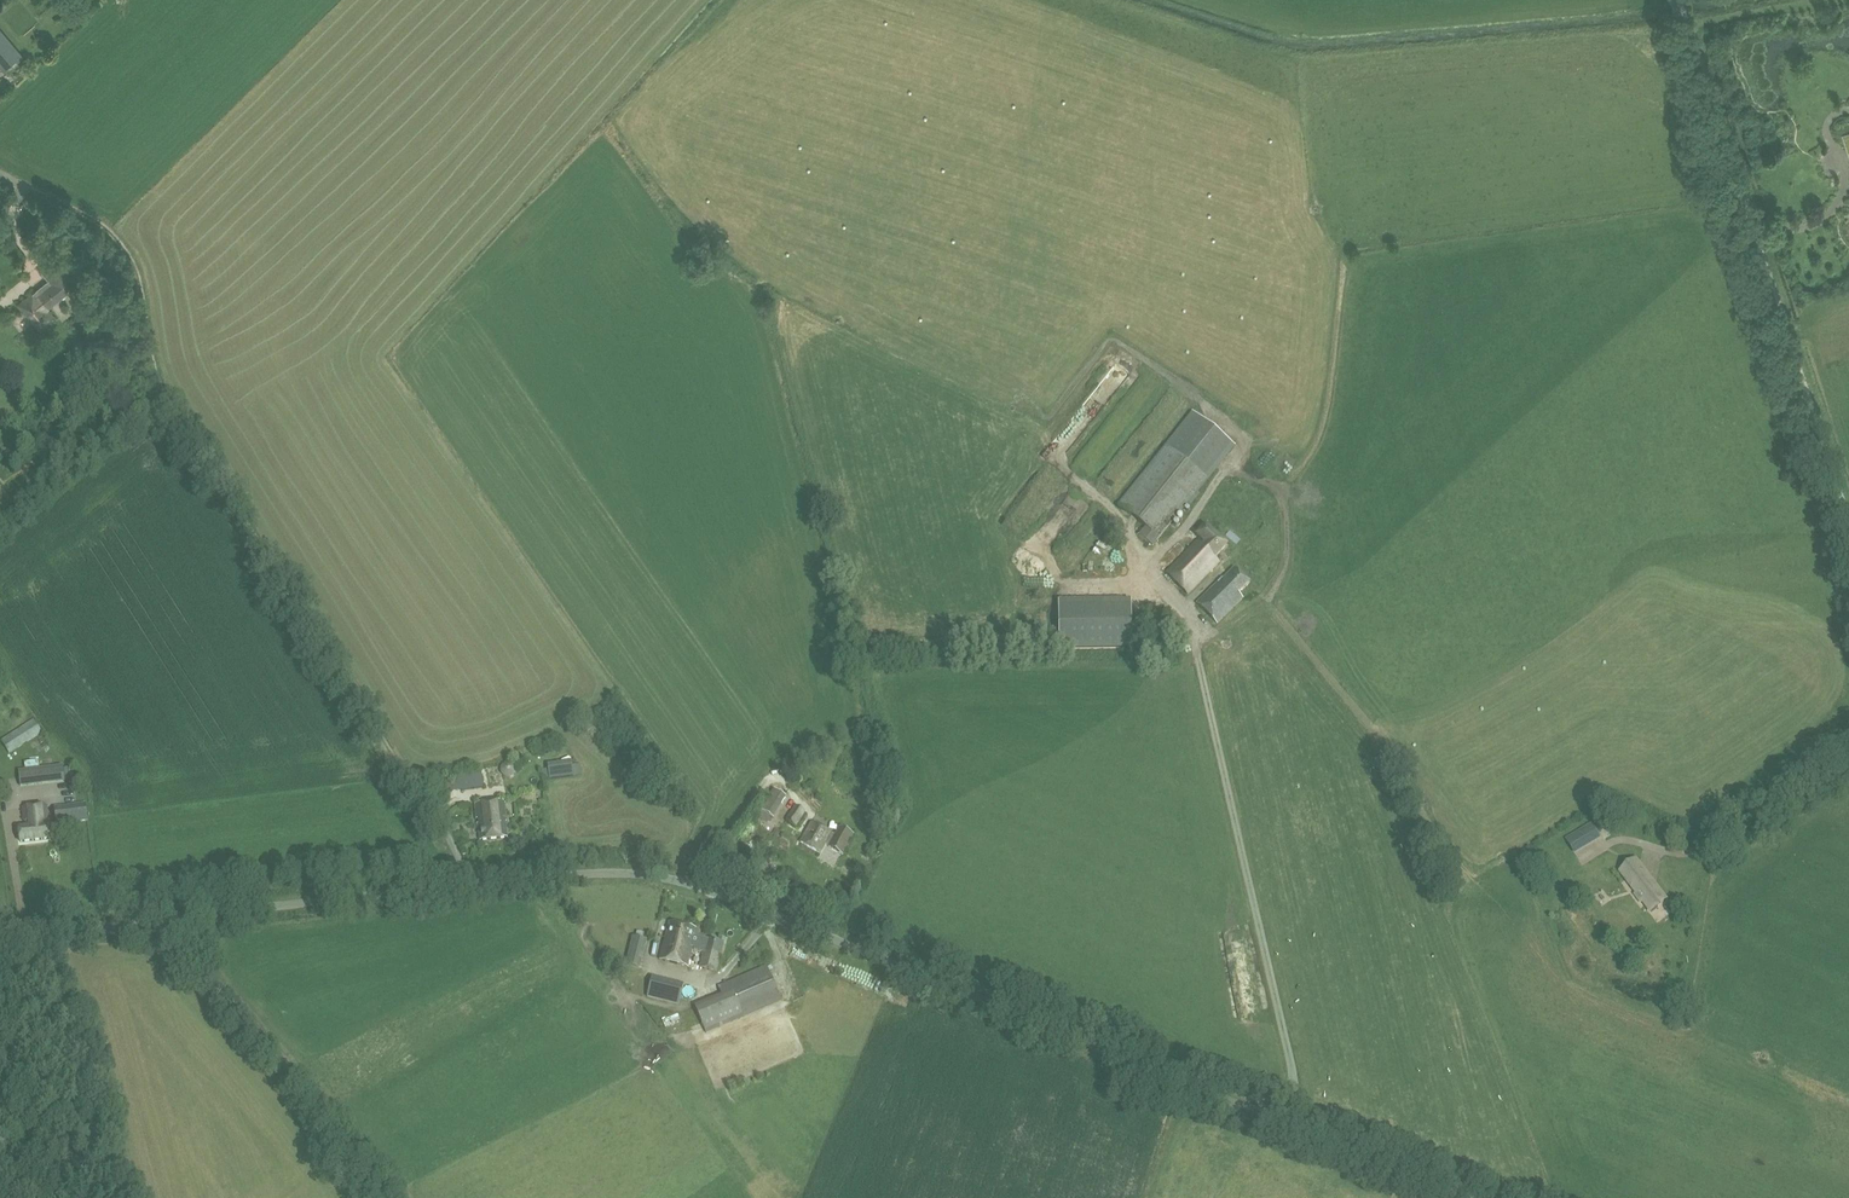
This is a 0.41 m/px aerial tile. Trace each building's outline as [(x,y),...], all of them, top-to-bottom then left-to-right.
[(5,72),(24,56),(0,27),(0,67),(5,72)] [(48,279),(34,289),(16,304),(26,315),(27,314),(40,331),(50,322),(51,323),(58,318),(50,307),(68,293),(82,311),(92,303),(55,258),(40,270),(48,279)] [(1139,535),(1152,546),(1233,444),(1193,413),(1167,446),(1119,506),(1146,527),(1139,535)] [(1166,572),(1188,594),(1218,563),(1215,559),(1228,546),(1206,524),(1196,534),(1200,538),(1166,572)] [(1197,602),(1217,624),(1243,598),(1238,594),(1249,583),(1235,568),(1223,578),(1222,577),(1197,602)] [(1058,602),(1059,650),(1132,649),(1131,601),(1058,602)] [(1,740),(10,753),(43,733),(34,719),(1,740)] [(506,777),(507,777),(509,777),(510,777),(511,777),(512,776),(513,775),(515,773),(516,772),(516,771),(516,770),(516,767),(515,766),(514,765),(513,764),(513,763),(511,762),(510,762),(509,761),(507,761),(506,762),(504,763),(502,765),(501,766),(501,767),(501,768),(501,770),(501,771),(501,773),(502,774),(503,775),(503,776),(504,777),(506,777)] [(548,764),(550,779),(582,775),(581,764),(573,765),(572,761),(548,764)] [(19,771),(21,787),(65,782),(63,765),(19,771)] [(65,766),(67,782),(74,781),(72,765),(65,766)] [(459,773),(461,790),(484,787),(481,769),(459,773)] [(760,810),(773,818),(786,797),(773,789),(760,810)] [(479,824),(481,840),(507,837),(506,821),(507,821),(505,802),(475,805),(477,825),(479,824)] [(55,806),(57,824),(89,821),(87,803),(55,806)] [(788,821),(797,827),(806,812),(797,807),(788,821)] [(19,828),(21,842),(52,839),(48,808),(23,811),(25,827),(19,828)] [(829,848),(842,855),(854,835),(840,828),(835,836),(812,823),(802,842),(820,852),(824,844),(829,847),(829,848)] [(1585,844),(1578,832),(1567,839),(1573,851),(1585,844)] [(1598,855),(1610,847),(1605,840),(1593,847),(1598,855)] [(1644,901),(1652,912),(1667,900),(1636,859),(1620,871),(1626,878),(1628,877),(1634,884),(1632,886),(1637,893),(1635,894),(1642,903),(1644,901)] [(699,968),(717,972),(724,943),(695,936),(696,929),(670,922),(666,938),(665,938),(660,959),(687,966),(692,947),(695,947),(694,950),(703,952),(699,968)] [(625,966),(640,969),(647,940),(631,937),(625,966)] [(695,1005),(706,1033),(782,1001),(767,966),(718,986),(721,994),(695,1005)] [(852,972),(848,980),(862,987),(866,979),(852,972)] [(647,997),(679,1005),(684,984),(652,976),(647,997)] [(670,1028),(684,1027),(683,1016),(670,1017),(670,1028)]
